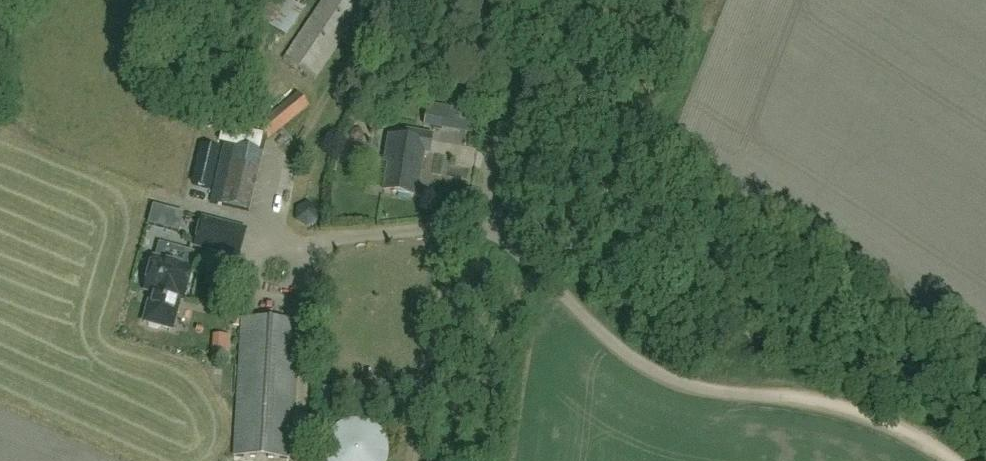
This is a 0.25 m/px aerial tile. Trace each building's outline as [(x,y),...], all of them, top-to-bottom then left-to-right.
[(369,0),(325,0),(283,61),(316,82),(369,0)] [(274,31),(293,39),(306,10),(287,2),(274,31)] [(254,130),(263,137),(267,139),(274,138),(310,109),(298,93),(254,130)] [(442,129),(446,107),(428,104),(424,126),(442,129)] [(267,139),(263,137),(223,127),(219,143),(224,146),(211,203),(251,212),(267,139)] [(406,132),(406,135),(405,140),(389,138),(385,163),(389,164),(384,192),(413,197),(417,170),(421,171),(424,154),(429,155),(432,136),(406,132)] [(211,190),(220,150),(201,145),(192,186),(211,190)] [(178,233),(183,215),(152,207),(148,225),(178,233)] [(195,247),(238,259),(246,232),(202,220),(195,247)] [(151,294),(180,301),(183,302),(192,270),(153,260),(149,274),(145,276),(143,284),(145,288),(144,292),(151,294)] [(151,294),(143,323),(147,324),(149,328),(157,330),(161,328),(172,331),(180,301),(151,294)] [(297,323),(242,320),(234,457),(289,460),(297,323)]
